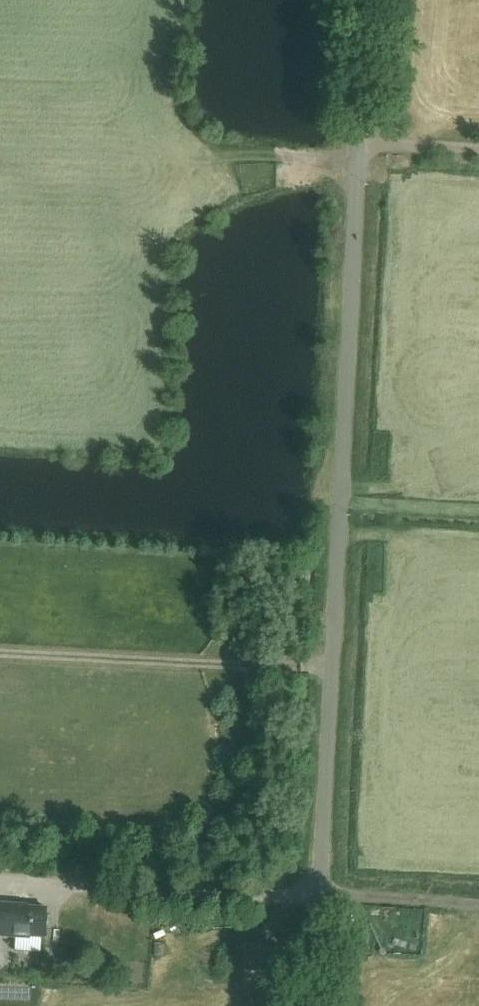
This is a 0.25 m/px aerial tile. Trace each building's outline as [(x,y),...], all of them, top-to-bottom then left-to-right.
[(1,901),(0,912),(0,934),(31,936),(31,935),(43,936),(45,906),(27,905),(27,903),(1,901)]
